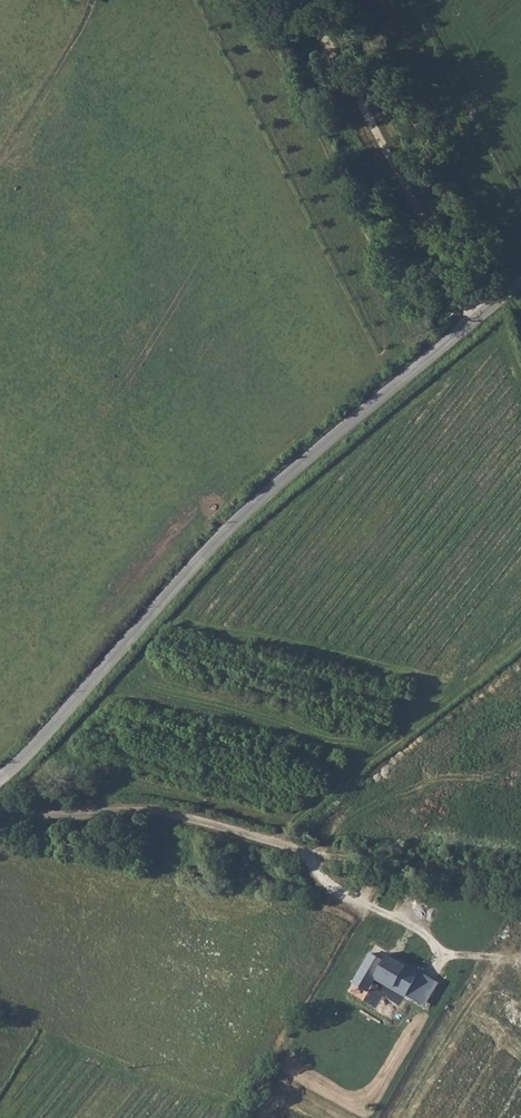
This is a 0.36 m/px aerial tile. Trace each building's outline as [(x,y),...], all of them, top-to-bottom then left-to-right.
[(374,978),(424,1008),(438,983),(389,952),(384,960),(370,952),(353,981),(367,989),(374,978)]
